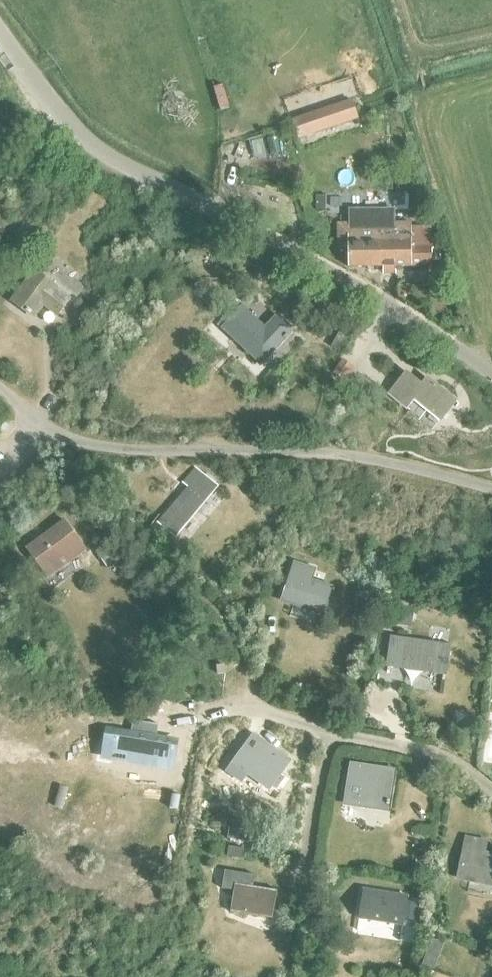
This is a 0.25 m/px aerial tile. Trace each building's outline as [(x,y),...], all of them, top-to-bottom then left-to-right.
[(291,120),(292,121),(298,141),(358,120),(351,101),(351,100),(291,120)] [(324,194),(314,194),(314,208),(324,208),(324,194)] [(348,223),(337,223),(337,248),(348,247),(348,262),(348,268),(359,267),(432,267),(432,246),(431,246),(431,228),(411,228),(411,224),(396,224),(396,213),(347,213),(348,223)] [(7,271),(14,261),(3,253),(0,258),(0,266),(7,271)] [(12,301),(33,317),(43,305),(57,315),(69,299),(55,288),(56,288),(34,271),(12,301)] [(246,350),(262,364),(271,354),(292,331),(276,317),(265,329),(243,309),(224,329),(246,350)] [(342,328),(330,346),(340,352),(351,333),(342,328)] [(332,374),(346,384),(356,369),(341,359),(332,374)] [(389,395),(406,408),(414,398),(440,419),(455,401),(428,379),(422,386),(406,373),(394,388),(389,395)] [(185,483),(190,488),(182,497),(160,523),(176,536),(198,510),(216,487),(214,484),(216,481),(214,479),(213,478),(211,476),(209,475),(207,474),(204,477),(196,470),(185,483)] [(64,521),(33,543),(55,574),(86,551),(64,521)] [(152,533),(168,546),(172,541),(157,527),(152,533)] [(108,544),(96,552),(107,568),(119,559),(108,544)] [(282,601),(322,615),(332,588),(308,580),(312,569),(294,563),(282,601)] [(396,607),(394,624),(410,626),(413,609),(396,607)] [(388,666),(445,674),(449,647),(392,638),(388,666)] [(217,675),(225,674),(224,666),(217,667),(217,675)] [(121,754),(180,760),(183,732),(164,730),(165,717),(140,715),(138,727),(124,726),(121,754)] [(231,763),(227,769),(242,780),(246,774),(268,790),(271,785),(276,788),(284,776),(280,773),(290,760),(253,733),(231,763)] [(345,804),(388,811),(394,771),(351,765),(345,804)] [(230,820),(227,838),(247,842),(250,824),(230,820)] [(484,843),(466,839),(458,879),(491,885),(491,856),(482,854),(484,843)] [(228,847),(226,856),(242,859),(243,850),(228,847)] [(225,871),(222,889),(234,891),(230,913),(272,920),(277,891),(253,887),(255,876),(237,873),(225,871)] [(407,899),(361,892),(357,920),(403,928),(407,899)] [(405,914),(403,923),(415,925),(418,906),(407,904),(405,914)] [(425,955),(421,968),(433,972),(437,960),(442,947),(430,943),(425,955)]
